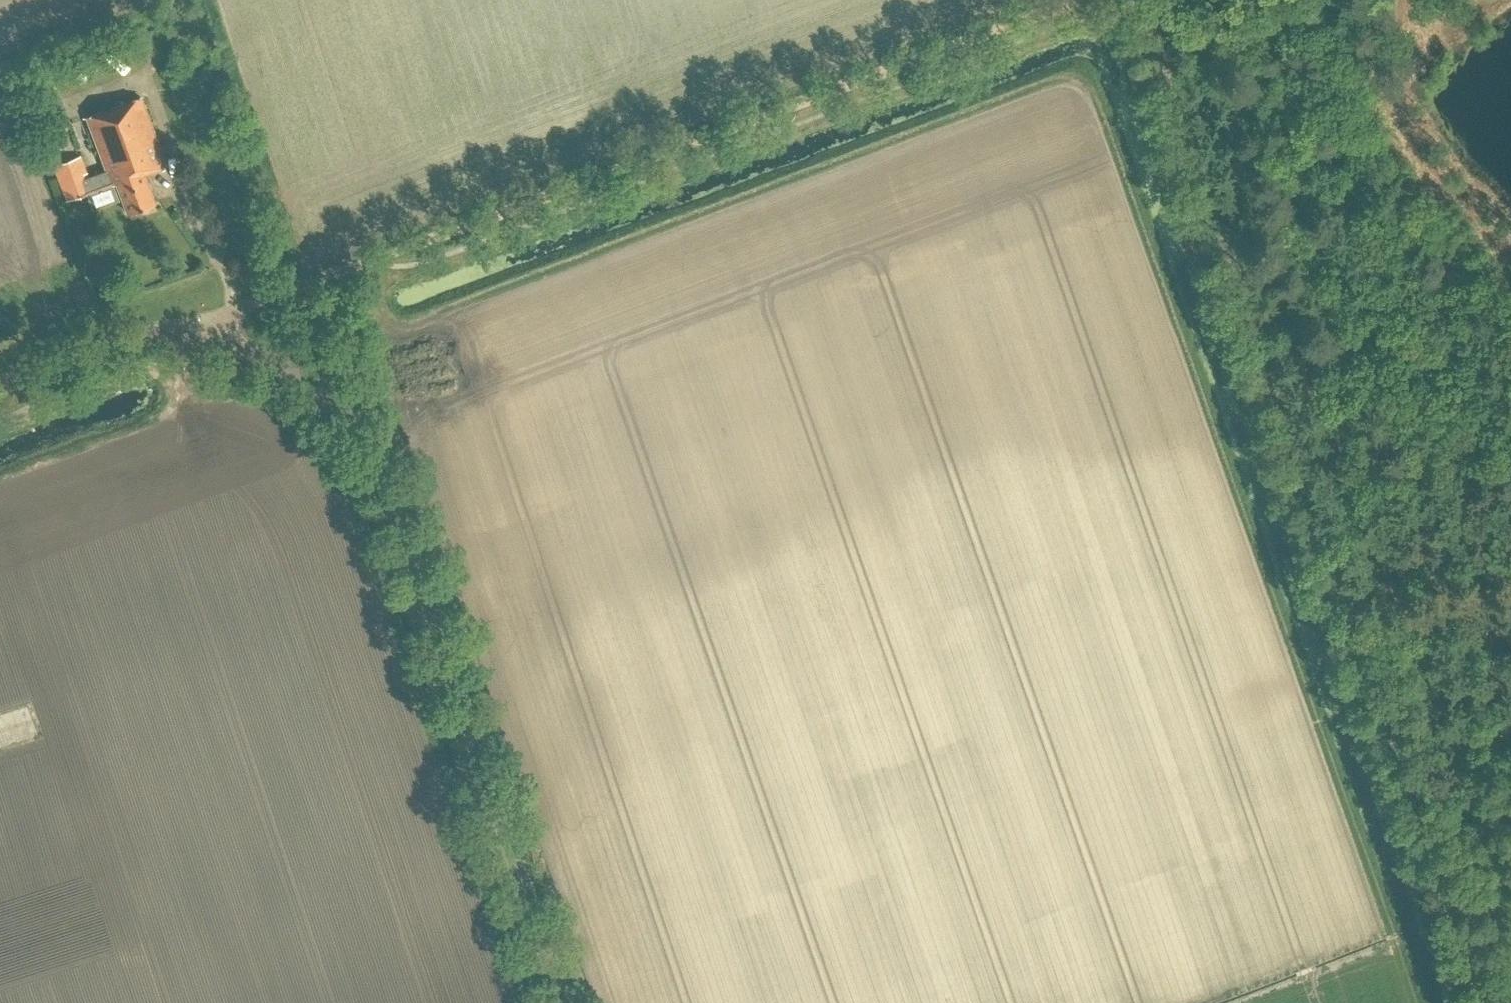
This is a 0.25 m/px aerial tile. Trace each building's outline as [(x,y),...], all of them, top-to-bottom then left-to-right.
[(85,117),(97,150),(104,170),(83,177),(82,173),(86,172),(80,156),(56,165),(68,200),(116,182),(128,214),(155,204),(144,173),(166,164),(141,97),(85,117)]
